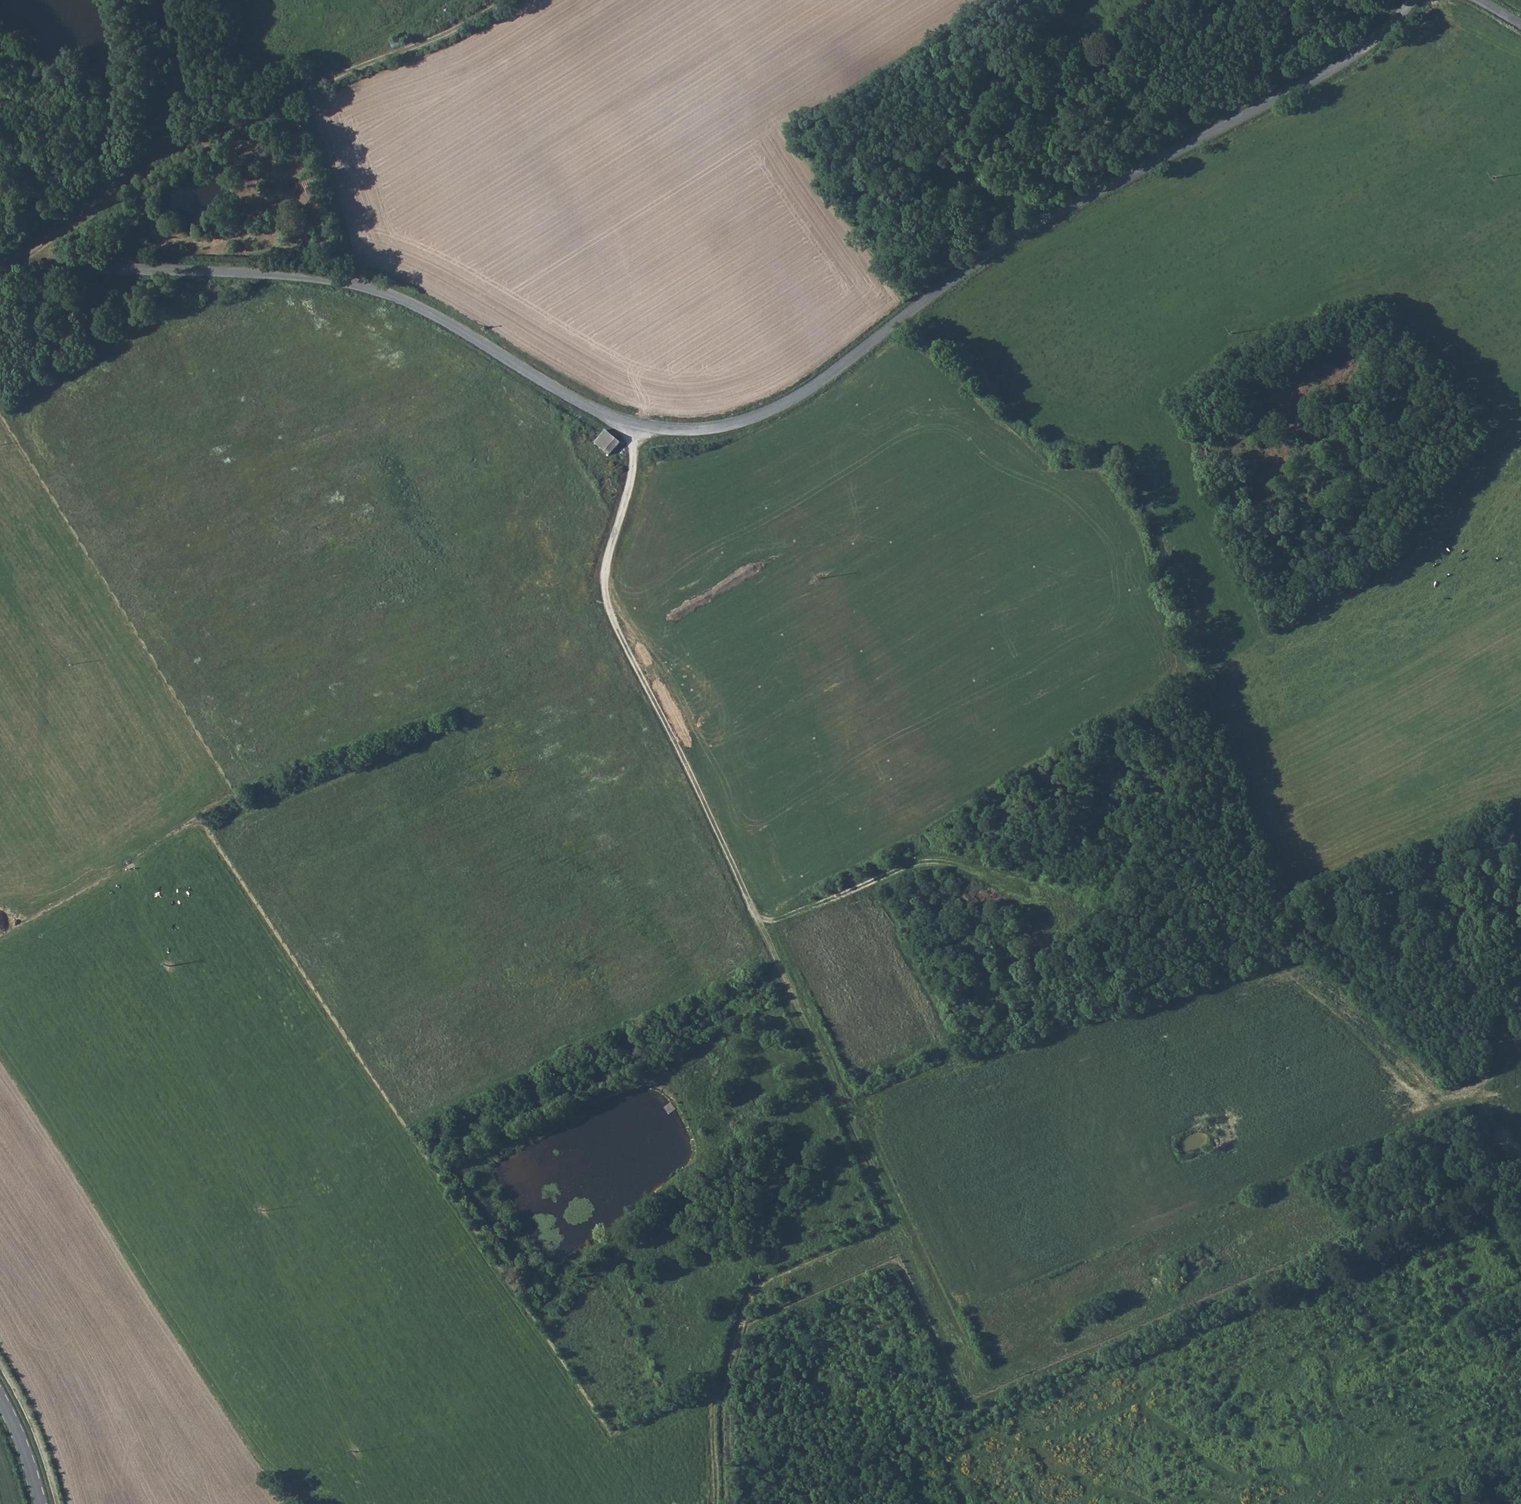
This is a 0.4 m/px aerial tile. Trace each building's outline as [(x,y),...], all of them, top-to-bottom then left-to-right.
[(594,443),(609,454),(620,442),(604,430),(594,443)]
